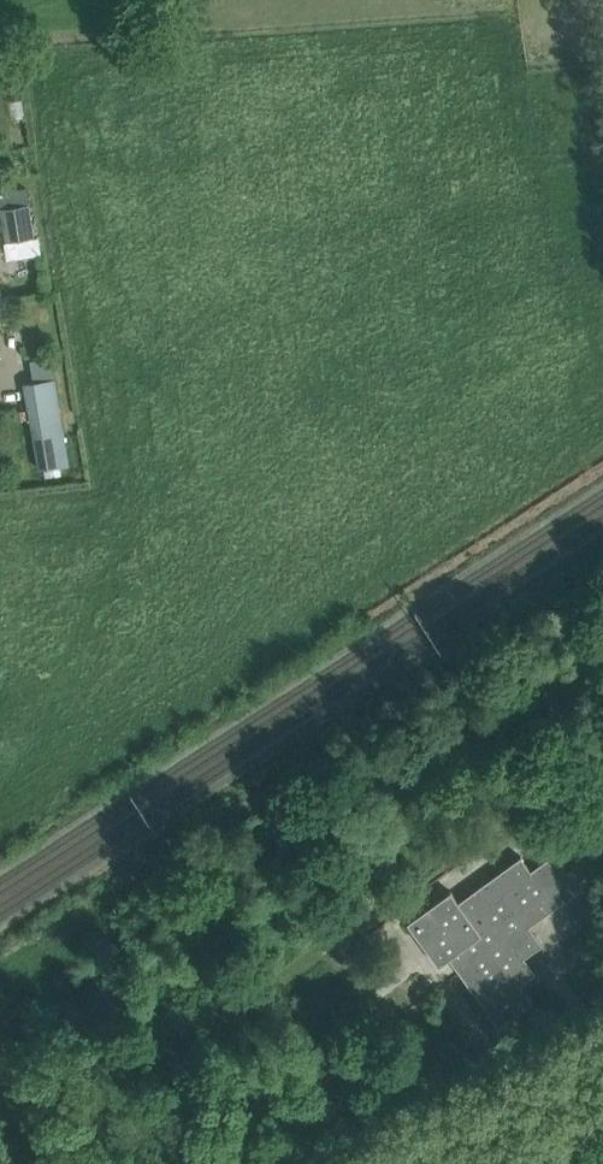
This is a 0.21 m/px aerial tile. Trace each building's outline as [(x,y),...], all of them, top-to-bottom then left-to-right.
[(5,241),(35,236),(30,203),(0,208),(0,210),(5,241)] [(24,382),(39,468),(70,462),(55,377),(24,382)] [(451,890),(407,921),(410,925),(439,965),(452,955),(461,968),(459,970),(499,1026),(533,1001),(520,983),(508,967),(524,956),(516,945),(511,944),(513,933),(517,933),(529,925),(581,887),(557,855),(555,852),(531,869),(521,855),(458,901),(451,890)] [(573,913),(588,933),(602,922),(602,921),(589,901),(573,913)] [(569,947),(585,969),(602,957),(602,954),(588,933),(569,947)]
